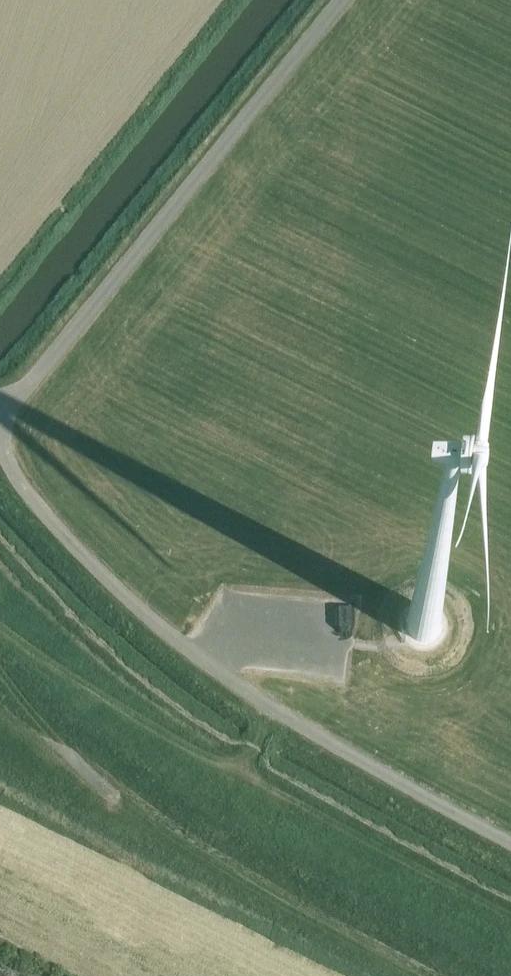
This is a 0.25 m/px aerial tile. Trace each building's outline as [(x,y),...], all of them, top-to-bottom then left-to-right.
[(435,649),(442,642),(445,633),(445,624),(441,615),(434,608),(425,605),(416,605),(407,609),(400,616),(397,625),(397,634),(401,643),(408,650),(417,653),(426,653),(435,649)]
